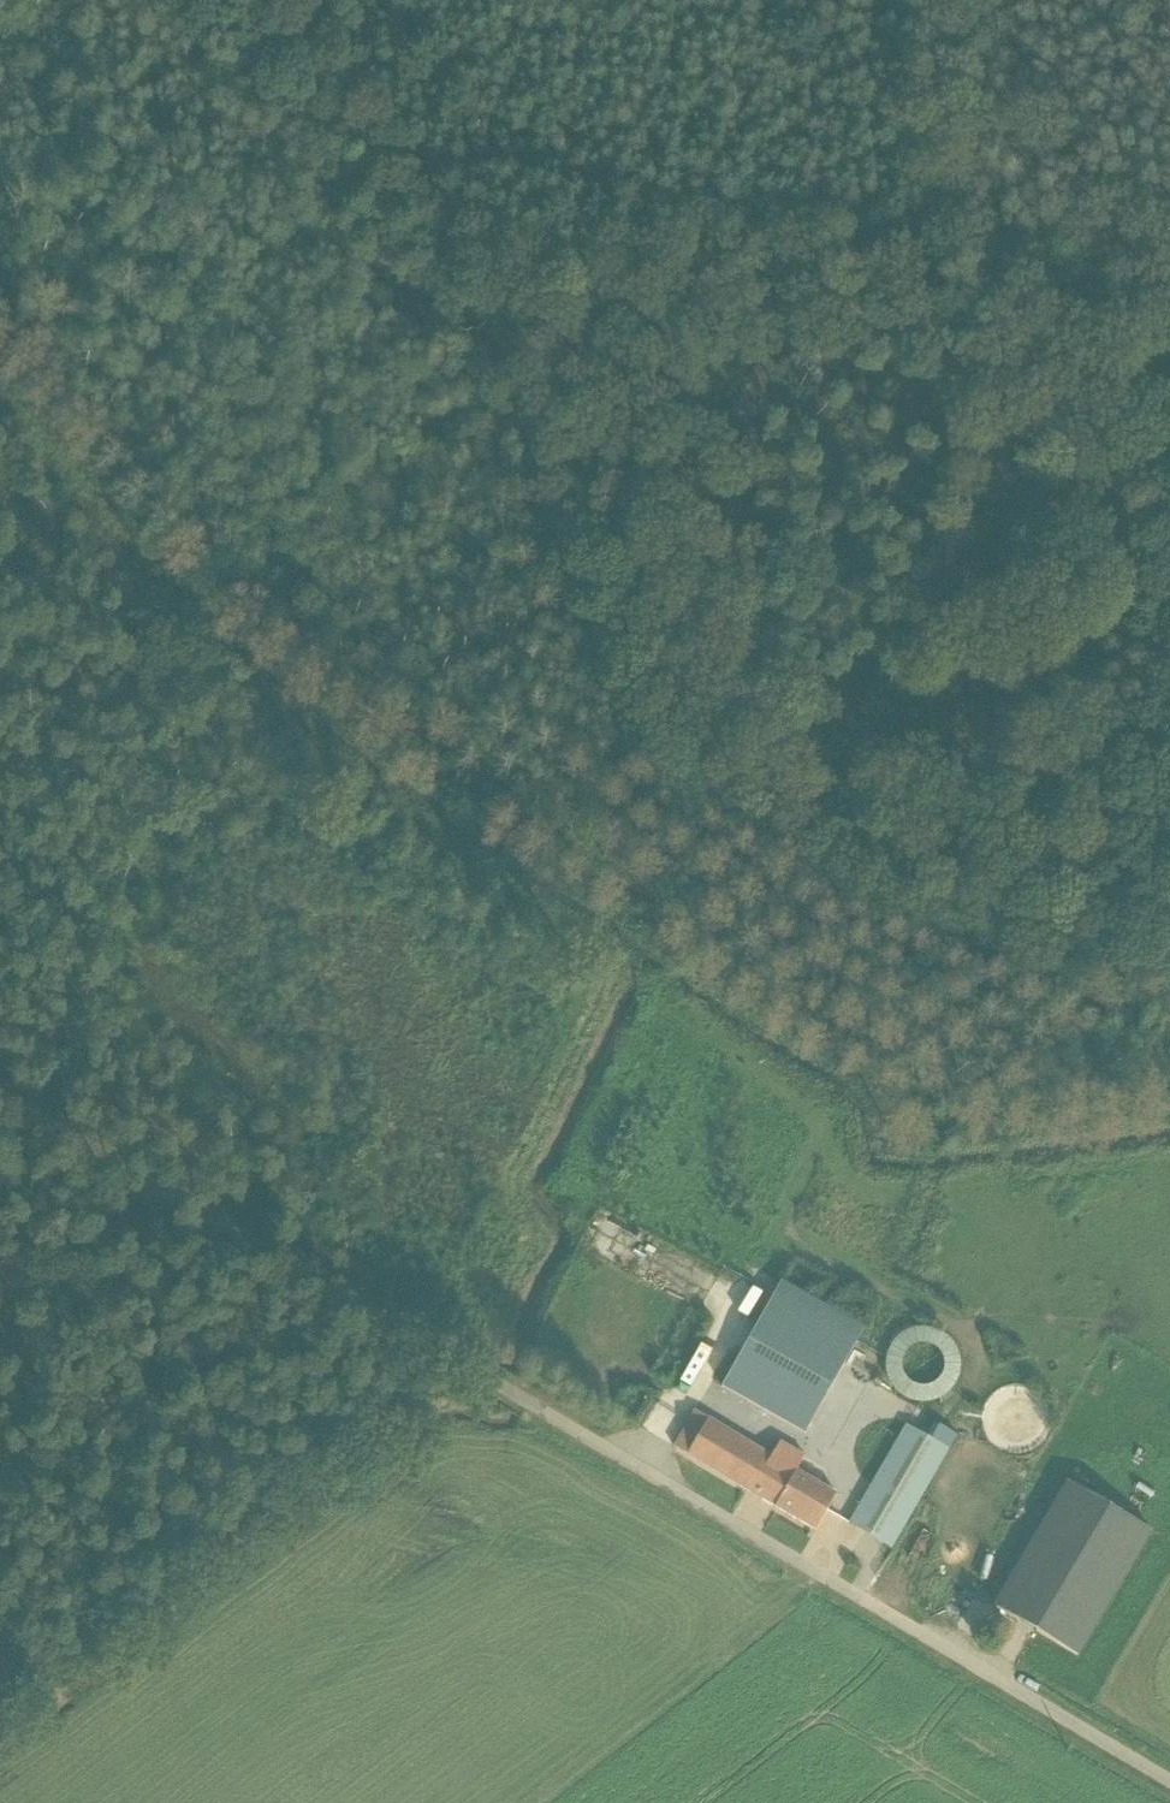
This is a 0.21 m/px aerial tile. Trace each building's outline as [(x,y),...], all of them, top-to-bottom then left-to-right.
[(734,1328),(703,1380),(800,1438),(861,1336),(778,1286),(748,1337),(734,1328)] [(721,1312),(732,1319),(749,1293),(737,1286),(721,1312)] [(698,1408),(673,1452),(814,1534),(834,1500),(740,1446),(746,1435),(698,1408)] [(839,1521),(885,1548),(942,1454),(896,1426),(839,1521)] [(1146,1528),(1065,1483),(996,1606),(1077,1651),(1146,1528)]
